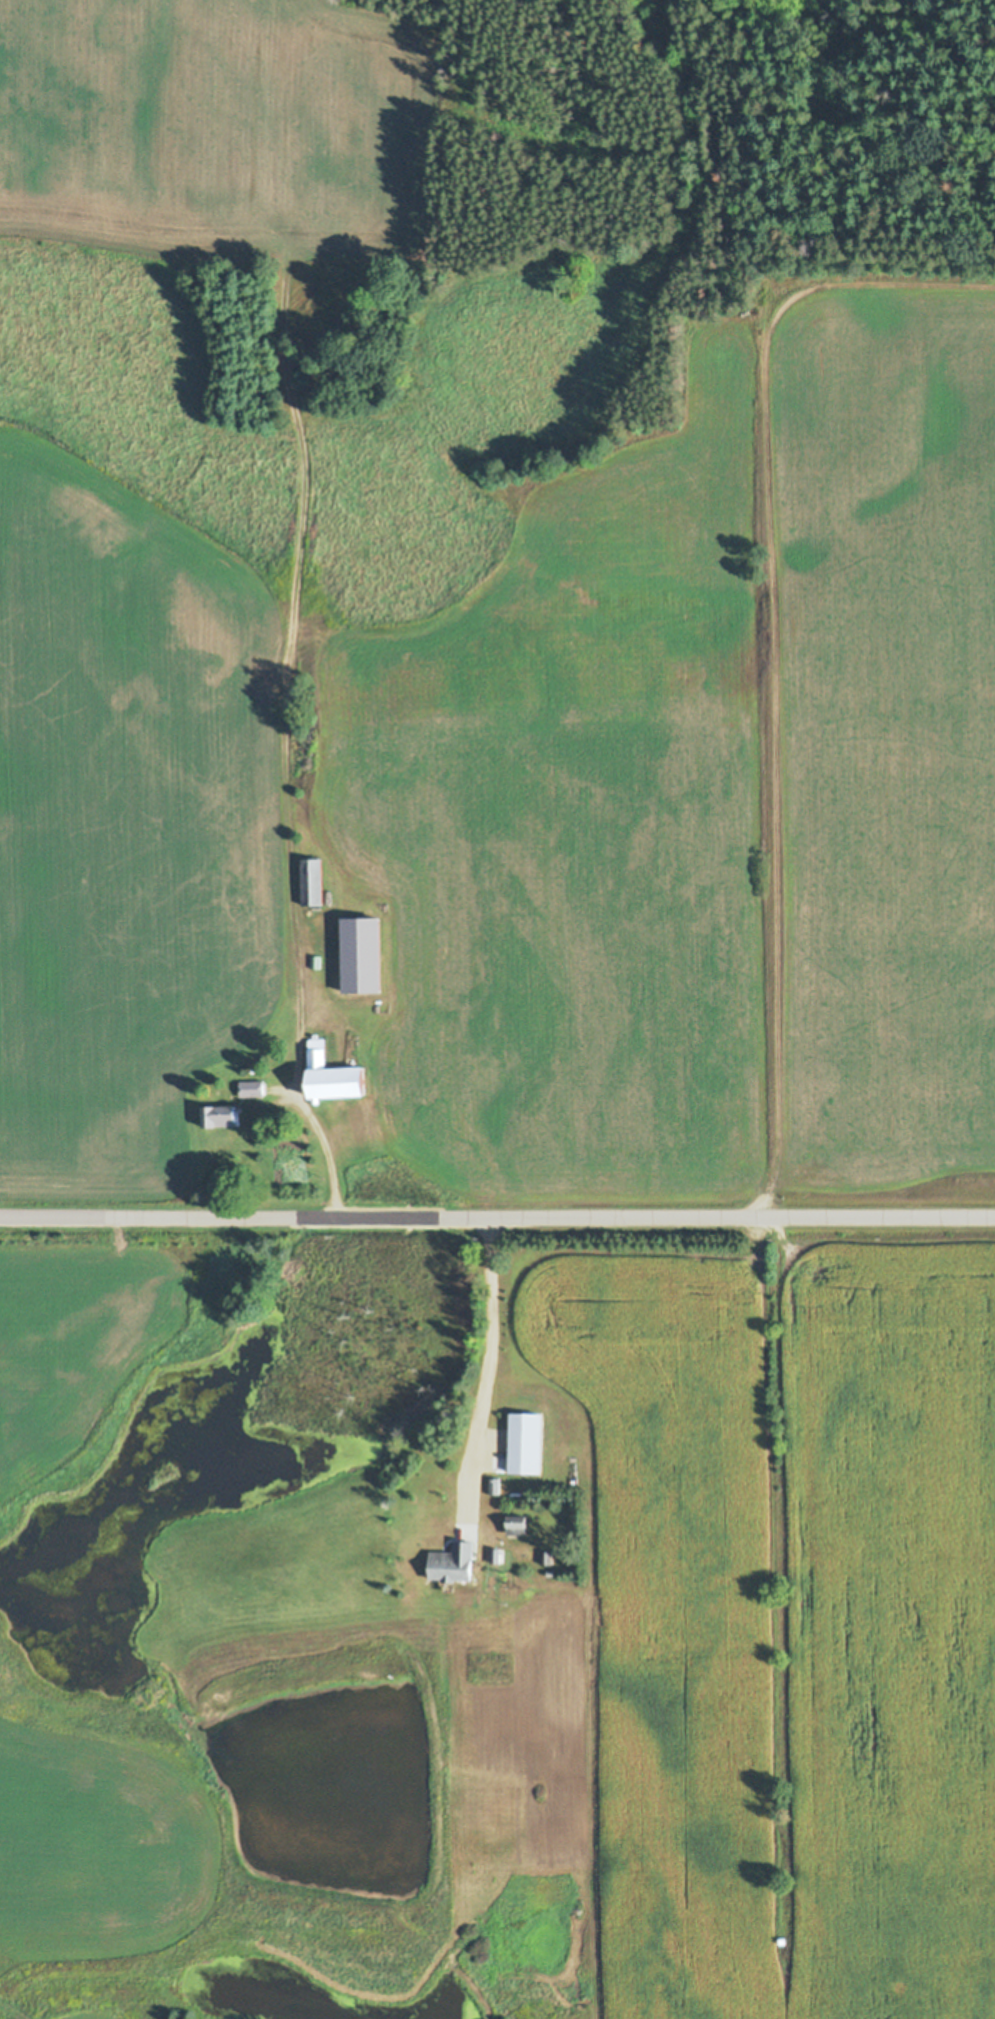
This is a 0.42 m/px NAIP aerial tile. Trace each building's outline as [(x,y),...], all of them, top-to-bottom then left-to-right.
[(302,859),(302,906),(323,906),(323,859),(302,859)] [(310,1038),(311,1099),(369,1097),(369,1067),(327,1068),(326,1038),(310,1038)] [(240,1082),(240,1097),(264,1097),(264,1082),(240,1082)] [(203,1127),(237,1127),(237,1106),(203,1106),(203,1127)] [(511,1413),(511,1473),(542,1473),(542,1413),(511,1413)] [(508,1534),(528,1534),(528,1516),(508,1516),(508,1534)] [(475,1541),(455,1541),(455,1552),(432,1552),(432,1581),(474,1582),(475,1541)]
